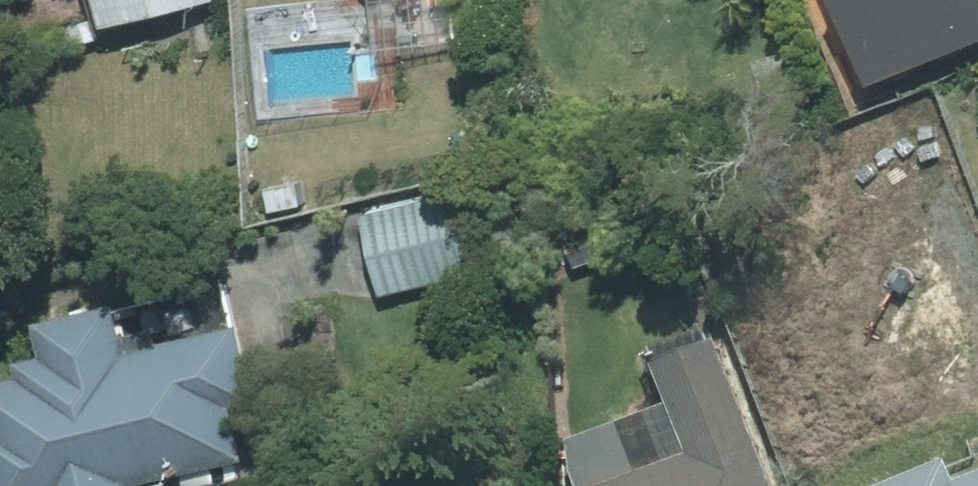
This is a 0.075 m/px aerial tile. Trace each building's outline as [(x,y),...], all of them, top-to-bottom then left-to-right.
[(125,17),(205,0),(121,0),(125,17)] [(951,20),(945,0),(913,0),(924,30),(951,20)] [(276,209),(307,204),(304,181),(272,187),(276,209)] [(461,190),(368,212),(386,292),(480,270),(461,190)] [(570,265),(608,251),(596,222),(559,236),(570,265)] [(248,324),(142,349),(131,301),(57,318),(64,350),(43,354),(48,371),(7,380),(17,422),(4,425),(18,485),(143,485),(254,460),(241,408),(265,403),(248,324)] [(712,340),(647,367),(683,452),(631,473),(610,425),(565,444),(568,475),(572,485),(771,485),(712,340)] [(887,485),(977,485),(977,448),(887,485)]
